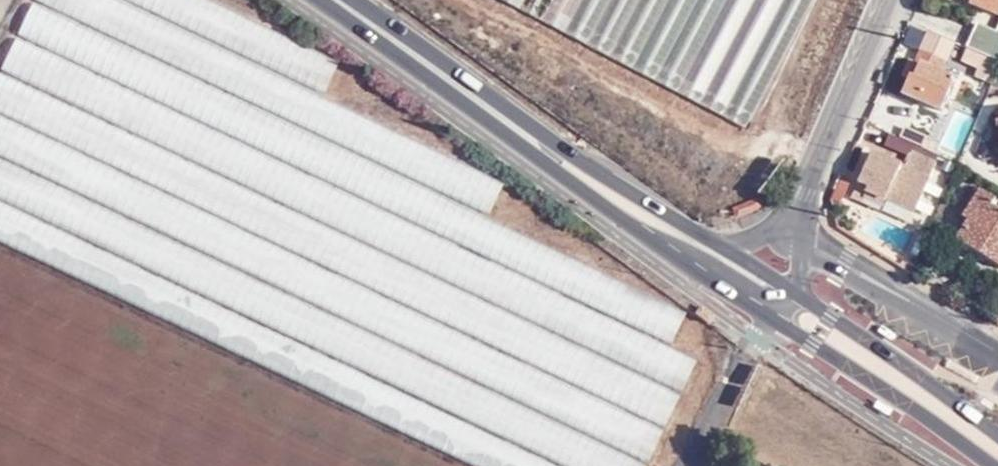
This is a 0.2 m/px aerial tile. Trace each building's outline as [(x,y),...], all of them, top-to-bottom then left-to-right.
[(752,130),(819,0),(497,0),(752,130)] [(997,13),(997,12),(997,0),(970,0),(997,13)] [(966,45),(968,46),(996,58),(997,59),(997,57),(997,32),(996,31),(976,22),(966,45)] [(996,58),(968,46),(961,61),(989,73),(996,58)] [(925,51),(919,63),(914,76),(908,74),(900,92),(940,110),(954,77),(942,71),(946,61),(925,51)] [(914,76),(919,63),(908,58),(902,71),(908,74),(914,76)] [(484,465),(649,465),(695,361),(673,342),(689,305),(634,302),(632,326),(584,305),(592,296),(593,273),(555,271),(556,252),(464,212),(456,222),(498,240),(497,261),(410,223),(411,206),(423,192),(398,170),(413,153),(376,121),(267,74),(261,170),(197,243),(229,257),(235,250),(253,267),(255,267),(273,283),(268,372),(265,372),(484,465)] [(914,209),(934,163),(910,152),(903,166),(870,152),(856,183),(850,198),(862,204),(868,192),(886,200),(889,197),(914,209)] [(965,216),(981,189),(973,184),(957,212),(965,216)] [(981,189),(965,216),(968,218),(955,239),(997,266),(997,209),(990,204),(995,197),(981,189)] [(761,195),(730,207),(734,217),(765,205),(761,195)] [(893,343),(899,335),(882,323),(876,331),(893,343)] [(875,408),(887,417),(892,409),(880,401),(875,408)]
